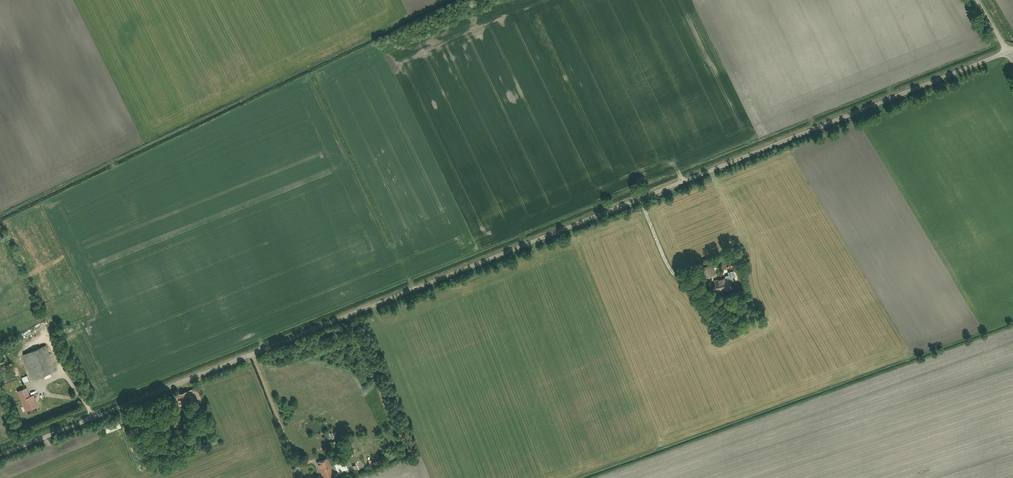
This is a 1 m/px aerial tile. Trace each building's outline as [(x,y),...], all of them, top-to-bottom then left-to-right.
[(709,267),(712,278),(719,276),(715,265),(709,267)] [(727,278),(716,280),(718,291),(730,288),(729,281),(728,281),(727,278)] [(20,354),(32,381),(32,382),(57,372),(46,345),(43,346),(42,345),(38,334),(26,338),(31,350),(20,354)] [(20,350),(21,349),(20,348),(20,347),(19,346),(19,345),(18,345),(16,344),(14,345),(13,346),(12,347),(12,349),(12,350),(13,352),(15,353),(17,353),(18,352),(19,352),(20,350)] [(177,393),(182,407),(202,400),(197,386),(177,393)] [(28,395),(26,389),(19,391),(26,412),(39,408),(34,393),(28,395)] [(188,425),(182,412),(172,416),(177,429),(188,425)] [(106,427),(108,432),(122,427),(120,421),(106,427)] [(317,458),(324,473),(333,469),(335,473),(349,467),(346,458),(333,464),(329,454),(317,458)]
